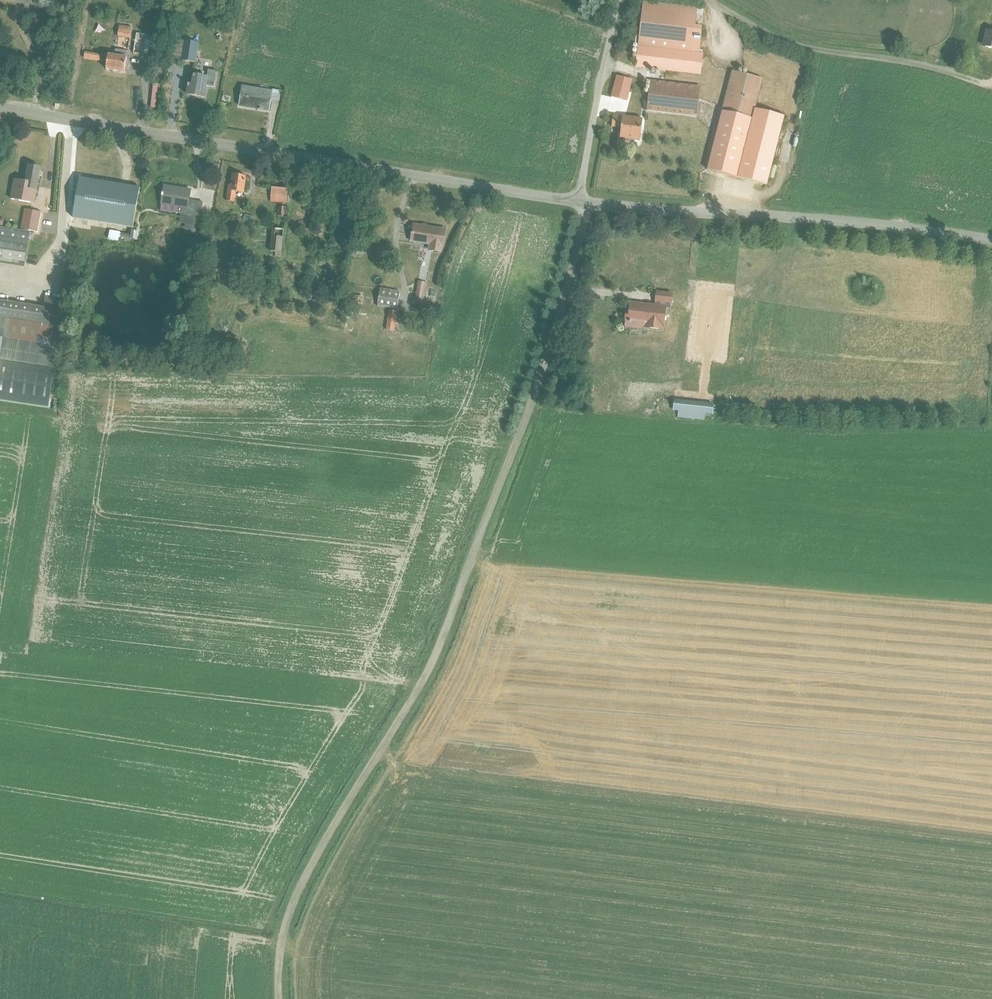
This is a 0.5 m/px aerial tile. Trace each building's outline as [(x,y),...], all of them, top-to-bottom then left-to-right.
[(697,9),(643,2),(638,46),(699,53),(702,28),(695,27),(697,9)] [(119,31),(118,37),(130,38),(131,33),(132,27),(120,25),(119,31)] [(133,53),(143,55),(146,35),(136,34),(133,53)] [(182,61),(183,41),(174,41),(173,60),(182,61)] [(182,61),(196,63),(199,43),(185,41),(182,61)] [(638,46),(636,67),(701,75),(703,54),(699,53),(638,46)] [(124,72),(128,52),(116,50),(115,56),(108,55),(106,70),(124,72)] [(188,85),(187,95),(205,97),(206,87),(214,88),(217,72),(209,71),(208,78),(194,76),(192,86),(188,85)] [(732,71),(707,170),(767,185),(784,116),(755,109),(762,79),(732,71)] [(616,76),(611,97),(627,102),(632,80),(616,76)] [(696,116),(699,87),(650,81),(647,111),(696,116)] [(239,106),(269,111),(272,92),(242,87),(239,106)] [(620,139),(640,141),(643,119),(613,116),(612,127),(621,128),(620,139)] [(26,182),(15,180),(11,199),(34,204),(34,203),(33,203),(31,203),(31,200),(35,200),(41,168),(29,166),(26,182)] [(229,185),(227,201),(234,202),(235,192),(244,193),(246,176),(244,176),(244,175),(240,175),(239,175),(233,175),(231,186),(229,185)] [(80,178),(73,218),(133,228),(140,188),(80,178)] [(176,213),(193,216),(195,204),(189,203),(191,190),(164,186),(163,194),(162,194),(162,196),(160,211),(176,214),(176,213)] [(288,189),(272,188),(270,202),(288,204),(289,197),(287,197),(288,189)] [(286,207),(279,207),(278,216),(285,217),(286,207)] [(38,233),(41,212),(25,209),(21,229),(38,233)] [(443,246),(445,230),(414,225),(411,241),(430,244),(429,250),(441,252),(442,246),(443,246)] [(25,263),(30,232),(0,228),(0,260),(25,263)] [(270,256),(281,257),(284,230),(272,229),(270,256)] [(110,231),(109,240),(119,242),(119,238),(121,238),(125,238),(124,241),(131,242),(131,239),(138,240),(139,231),(132,230),(131,235),(120,233),(120,232),(110,231)] [(428,283),(418,281),(414,305),(423,306),(428,283)] [(380,289),(377,306),(397,310),(400,292),(380,289)] [(627,311),(626,321),(627,322),(626,327),(645,329),(645,328),(661,329),(662,326),(663,326),(665,308),(666,303),(671,303),(672,294),(656,293),(655,302),(656,302),(656,307),(631,304),(630,312),(627,311)] [(65,299),(45,296),(43,308),(0,301),(0,360),(0,362),(0,401),(48,408),(55,362),(65,299)] [(386,330),(394,331),(397,312),(389,310),(386,330)] [(713,404),(674,400),(673,410),(712,414),(713,404)]
